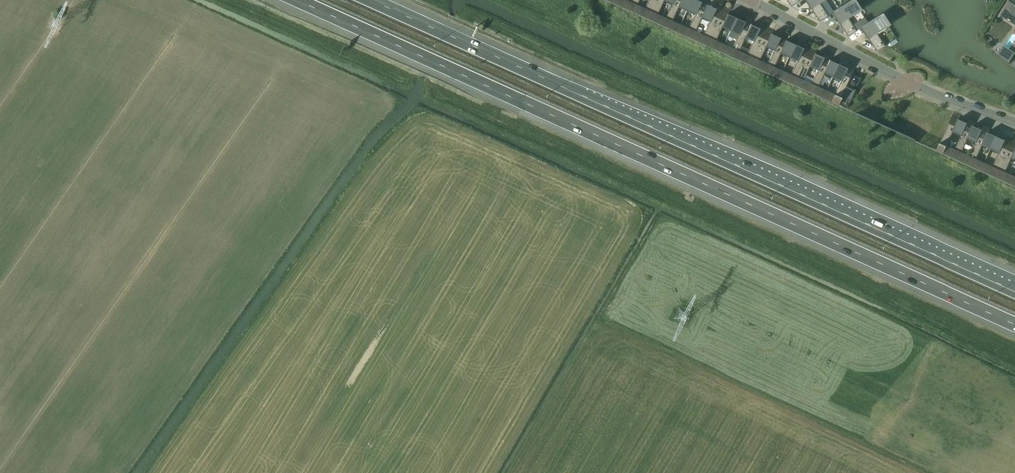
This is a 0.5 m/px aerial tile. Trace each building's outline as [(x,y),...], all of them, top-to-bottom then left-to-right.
[(618,6),(633,13),(639,0),(621,0),(618,6)] [(656,0),(639,0),(633,13),(648,19),(656,0)] [(648,19),(662,26),(674,0),(656,0),(648,19)] [(692,0),(674,0),(662,26),(677,33),(692,0)] [(708,5),(710,0),(709,0),(702,0),(701,2),(697,0),(692,0),(677,33),(691,39),(707,4),(708,5)] [(820,21),(828,16),(820,3),(824,0),(806,0),(820,21)] [(848,36),(857,31),(856,30),(853,24),(848,18),(860,10),(854,0),(851,0),(850,1),(850,0),(848,2),(833,12),(848,36)] [(1007,6),(1013,10),(1012,12),(1014,14),(1014,0),(1011,0),(1007,6)] [(712,32),(724,7),(717,4),(715,8),(708,5),(707,4),(691,39),(706,46),(712,32)] [(720,52),(736,18),(728,14),(730,10),(724,7),(712,32),(706,46),(720,52)] [(877,51),(885,46),(876,32),(888,24),(882,14),(868,23),(861,27),(877,51)] [(735,59),(751,24),(753,20),(747,17),(745,21),(736,18),(720,52),(735,59)] [(858,21),(853,24),(856,30),(861,27),(858,21)] [(750,66),(767,26),(761,24),(759,28),(751,24),(735,59),(750,66)] [(764,72),(780,37),(772,34),(774,29),(767,26),(750,66),(764,72)] [(779,79),(795,44),(786,40),(788,36),(782,33),(780,37),(764,72),(779,79)] [(793,85),(811,46),(805,43),(803,48),(795,44),(779,79),(793,85)] [(824,57),(823,57),(816,54),(818,49),(811,46),(793,85),(808,92),(824,57)] [(1004,57),(1010,61),(1014,53),(1014,52),(1009,49),(1004,57)] [(824,57),(808,92),(823,99),(838,64),(830,60),(832,56),(825,53),(823,57),(824,57)] [(838,64),(823,99),(838,105),(838,104),(840,101),(840,100),(848,103),(850,100),(855,91),(854,90),(860,79),(851,75),(852,74),(852,73),(855,66),(849,63),(847,68),(838,64)] [(952,157),(968,122),(967,122),(960,119),(962,114),(955,111),(937,150),(952,157)] [(968,122),(952,157),(967,164),(976,144),(975,144),(982,129),(974,125),(976,121),(969,118),(967,122),(968,122)] [(976,144),(967,164),(981,170),(997,136),(989,132),(991,128),(984,125),(982,129),(975,144),(976,144)] [(996,177),(1013,138),(1007,135),(1005,139),(997,136),(981,170),(996,177)] [(996,177),(1010,184),(1014,173),(1014,139),(1013,138),(996,177)]
